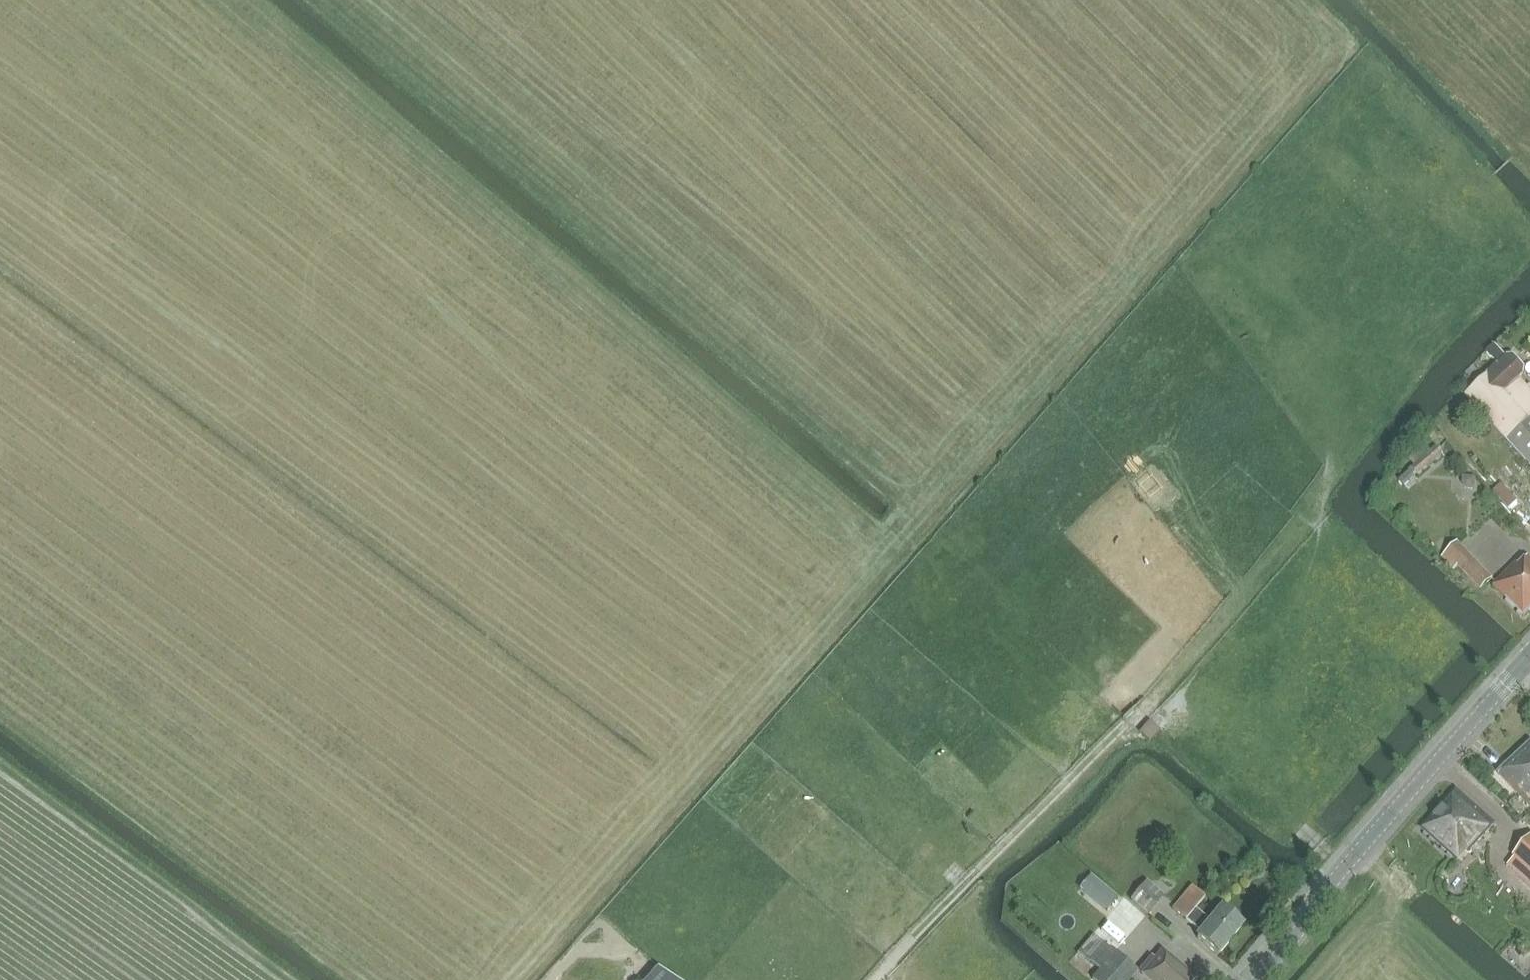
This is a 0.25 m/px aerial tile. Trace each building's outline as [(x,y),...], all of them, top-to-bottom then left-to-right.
[(1466,396),(1529,466),(1529,391),(1519,379),(1520,378),(1522,377),(1524,368),(1513,356),(1506,357),(1486,375),(1488,376),(1466,396)] [(1411,468),(1417,476),(1442,455),(1436,447),(1431,452),(1426,446),(1409,460),(1414,466),(1411,468)] [(1517,502),(1501,484),(1492,492),(1509,510),(1517,502)] [(1481,589),(1492,578),(1455,542),(1441,557),(1453,570),(1457,566),(1481,589)] [(1529,612),(1529,558),(1528,556),(1519,565),(1517,563),(1494,586),(1524,618),(1529,612)] [(1136,731),(1147,740),(1159,727),(1149,718),(1136,731)] [(1497,774),(1529,808),(1529,745),(1497,774)] [(1473,849),(1494,824),(1456,790),(1435,812),(1420,829),(1456,861),(1465,850),(1469,853),(1473,849)] [(1512,857),(1514,859),(1507,866),(1529,887),(1529,837),(1512,857)] [(1148,915),(1164,895),(1147,881),(1130,900),(1148,915)] [(1200,932),(1196,937),(1218,956),(1242,927),(1220,908),(1209,921),(1195,910),(1206,898),(1192,886),(1172,909),(1186,921),(1200,932)] [(1151,921),(1139,928),(1149,945),(1161,939),(1151,921)] [(1089,962),(1105,943),(1094,934),(1078,953),(1089,962)] [(1089,962),(1098,971),(1092,979),(1093,979),(1132,979),(1139,972),(1115,951),(1115,952),(1105,943),(1089,962)] [(1142,974),(1149,979),(1197,979),(1162,950),(1142,974)] [(657,968),(647,979),(671,979),(657,968)]
